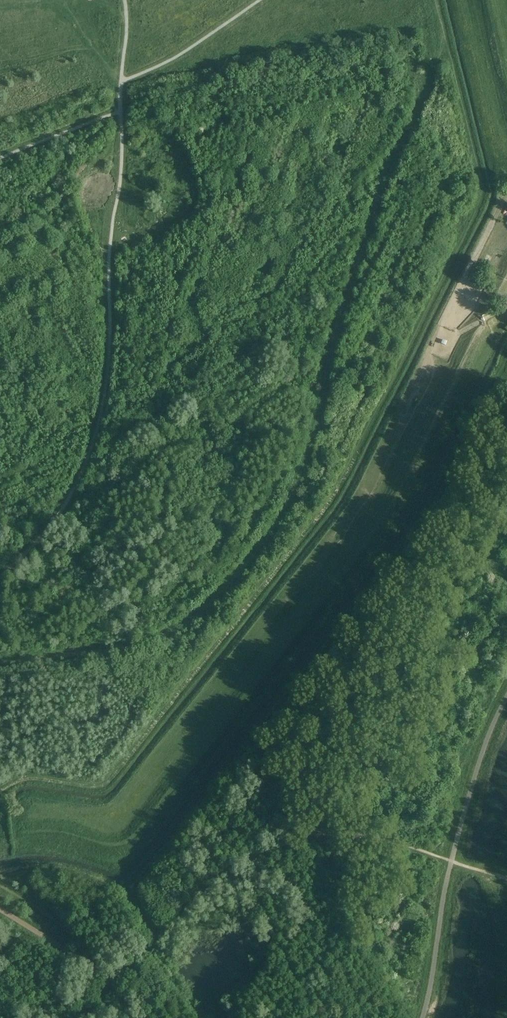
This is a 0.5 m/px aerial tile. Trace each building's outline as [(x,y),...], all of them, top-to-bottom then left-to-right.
[(482,273),(477,270),(476,271),(472,269),(470,272),(472,273),(471,277),(473,277),(472,279),(479,282),(482,273)]
